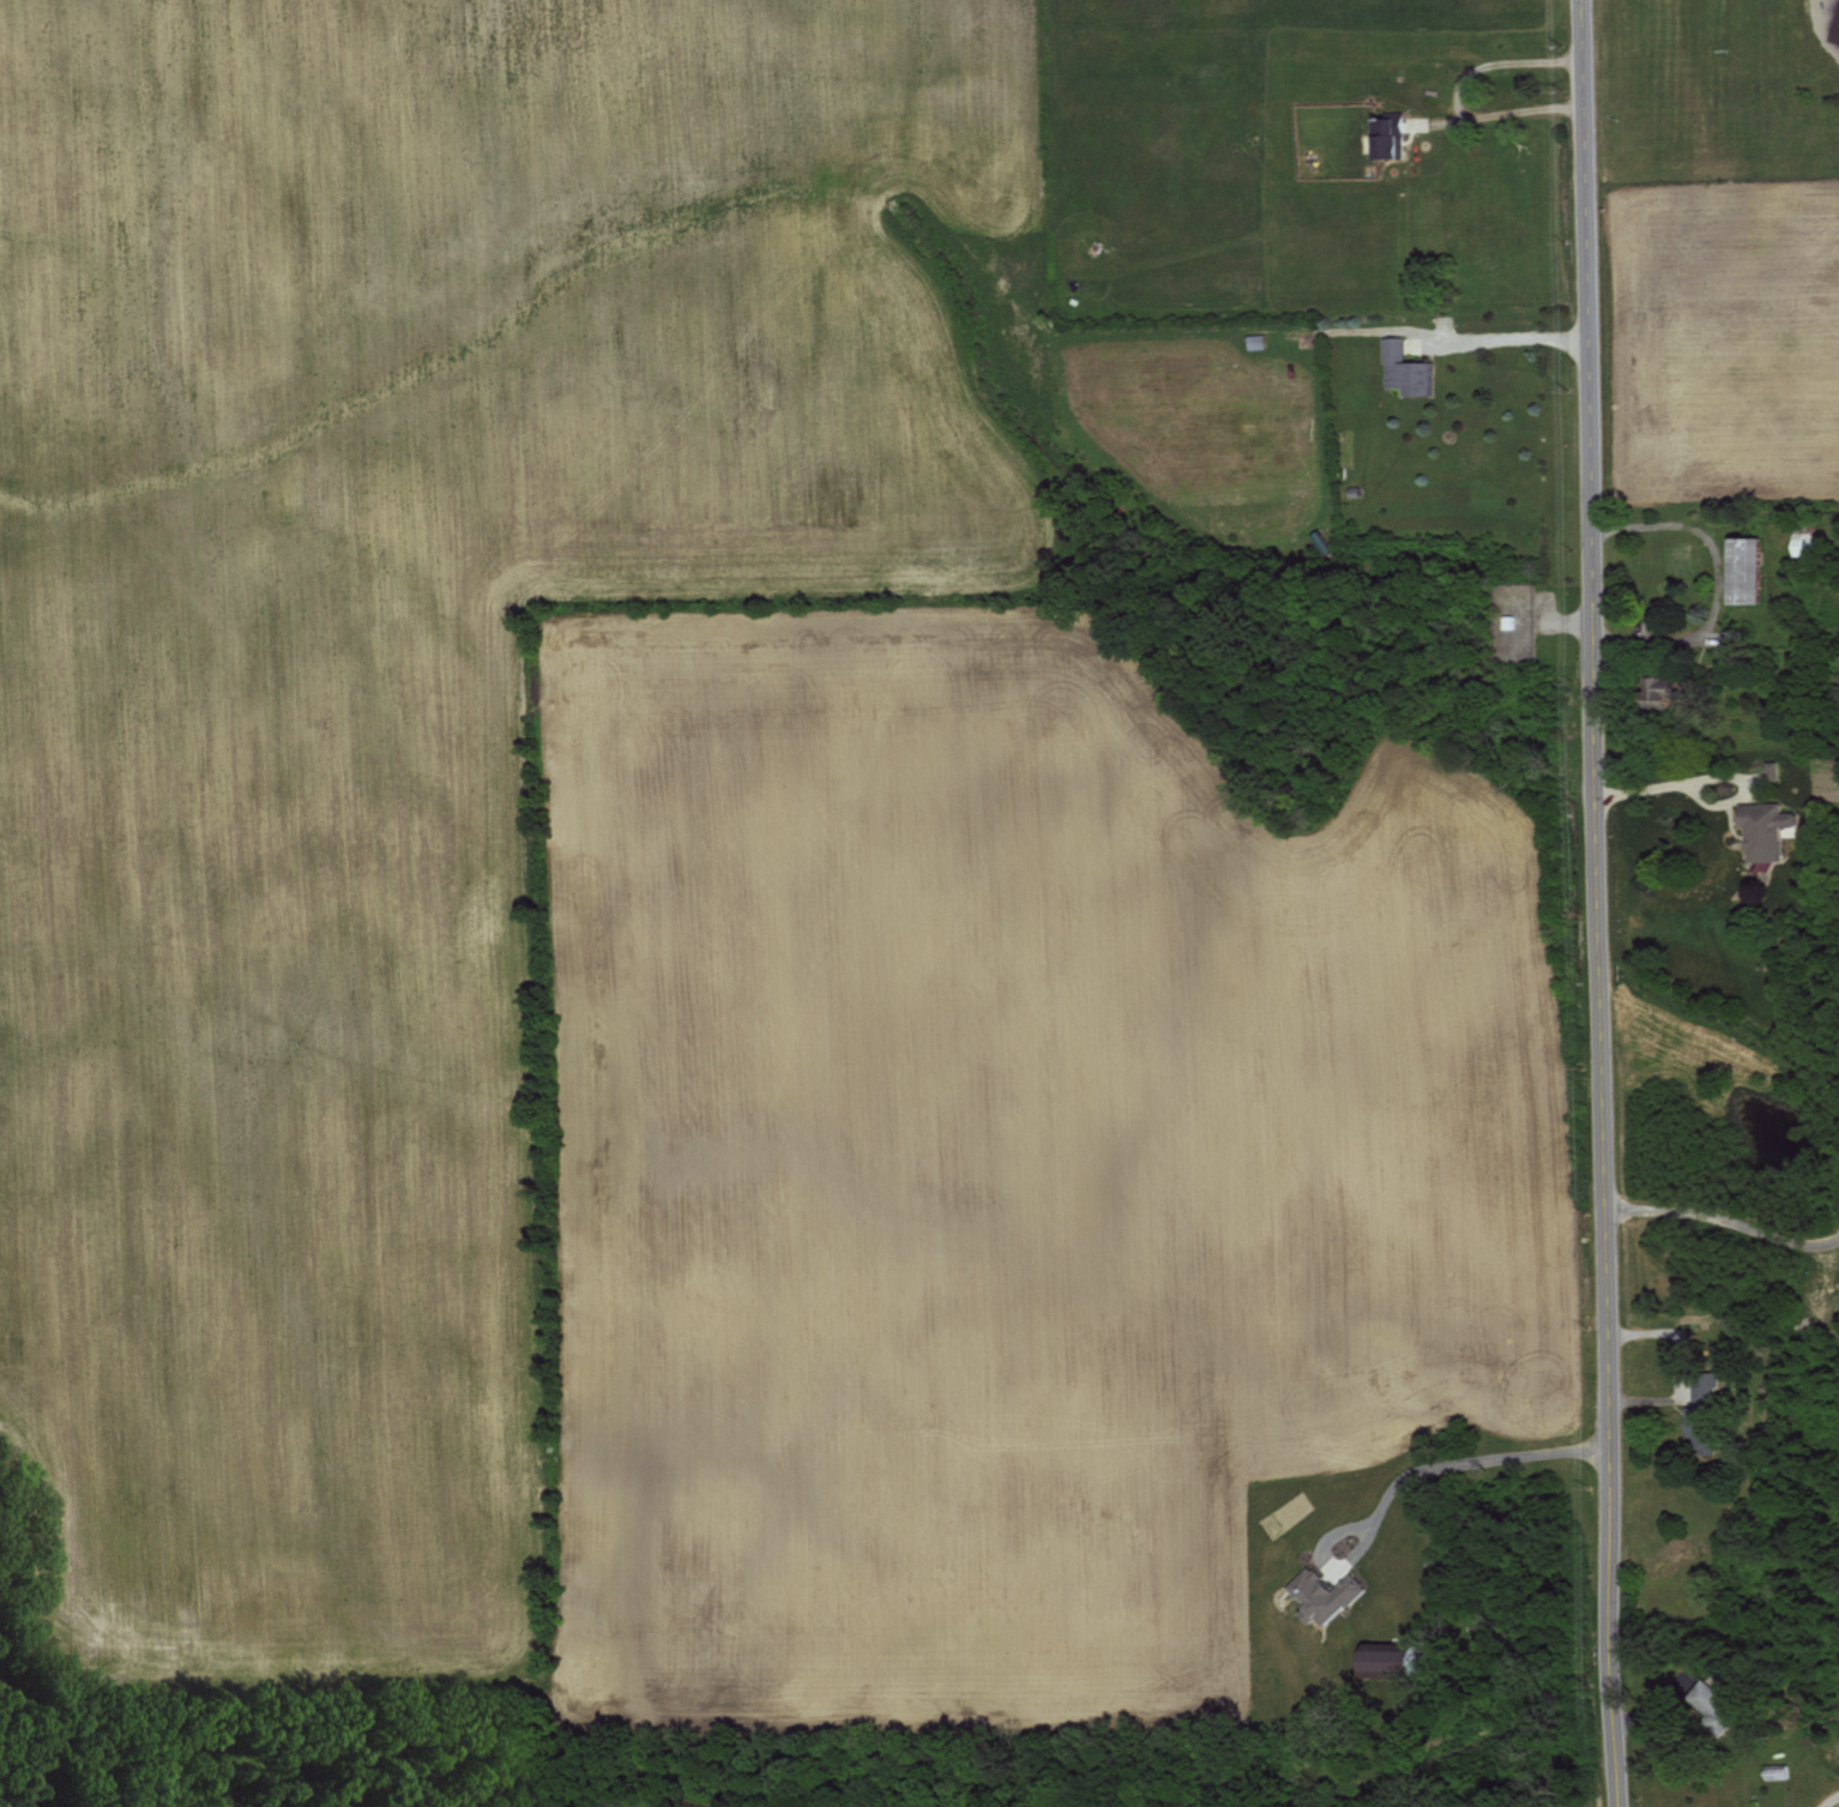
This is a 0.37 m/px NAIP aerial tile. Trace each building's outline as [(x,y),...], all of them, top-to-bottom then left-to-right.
[(1401,117),(1370,118),(1371,158),(1402,157),(1401,117)] [(1431,360),(1401,361),(1400,336),(1379,337),(1381,387),(1401,387),(1401,395),(1432,394),(1431,360)] [(1812,532),(1790,532),(1790,554),(1811,555),(1812,532)] [(1726,537),(1724,604),(1757,604),(1758,538),(1726,537)] [(1736,803),(1737,826),(1742,825),(1744,860),(1781,857),(1779,825),(1796,823),(1794,809),(1779,810),(1778,800),(1736,803)] [(1363,1588),(1351,1572),(1327,1590),(1308,1564),(1281,1585),(1304,1614),(1299,1618),(1302,1623),(1311,1616),(1317,1624),(1363,1588)] [(1408,1671),(1409,1649),(1355,1648),(1354,1670),(1408,1671)]
